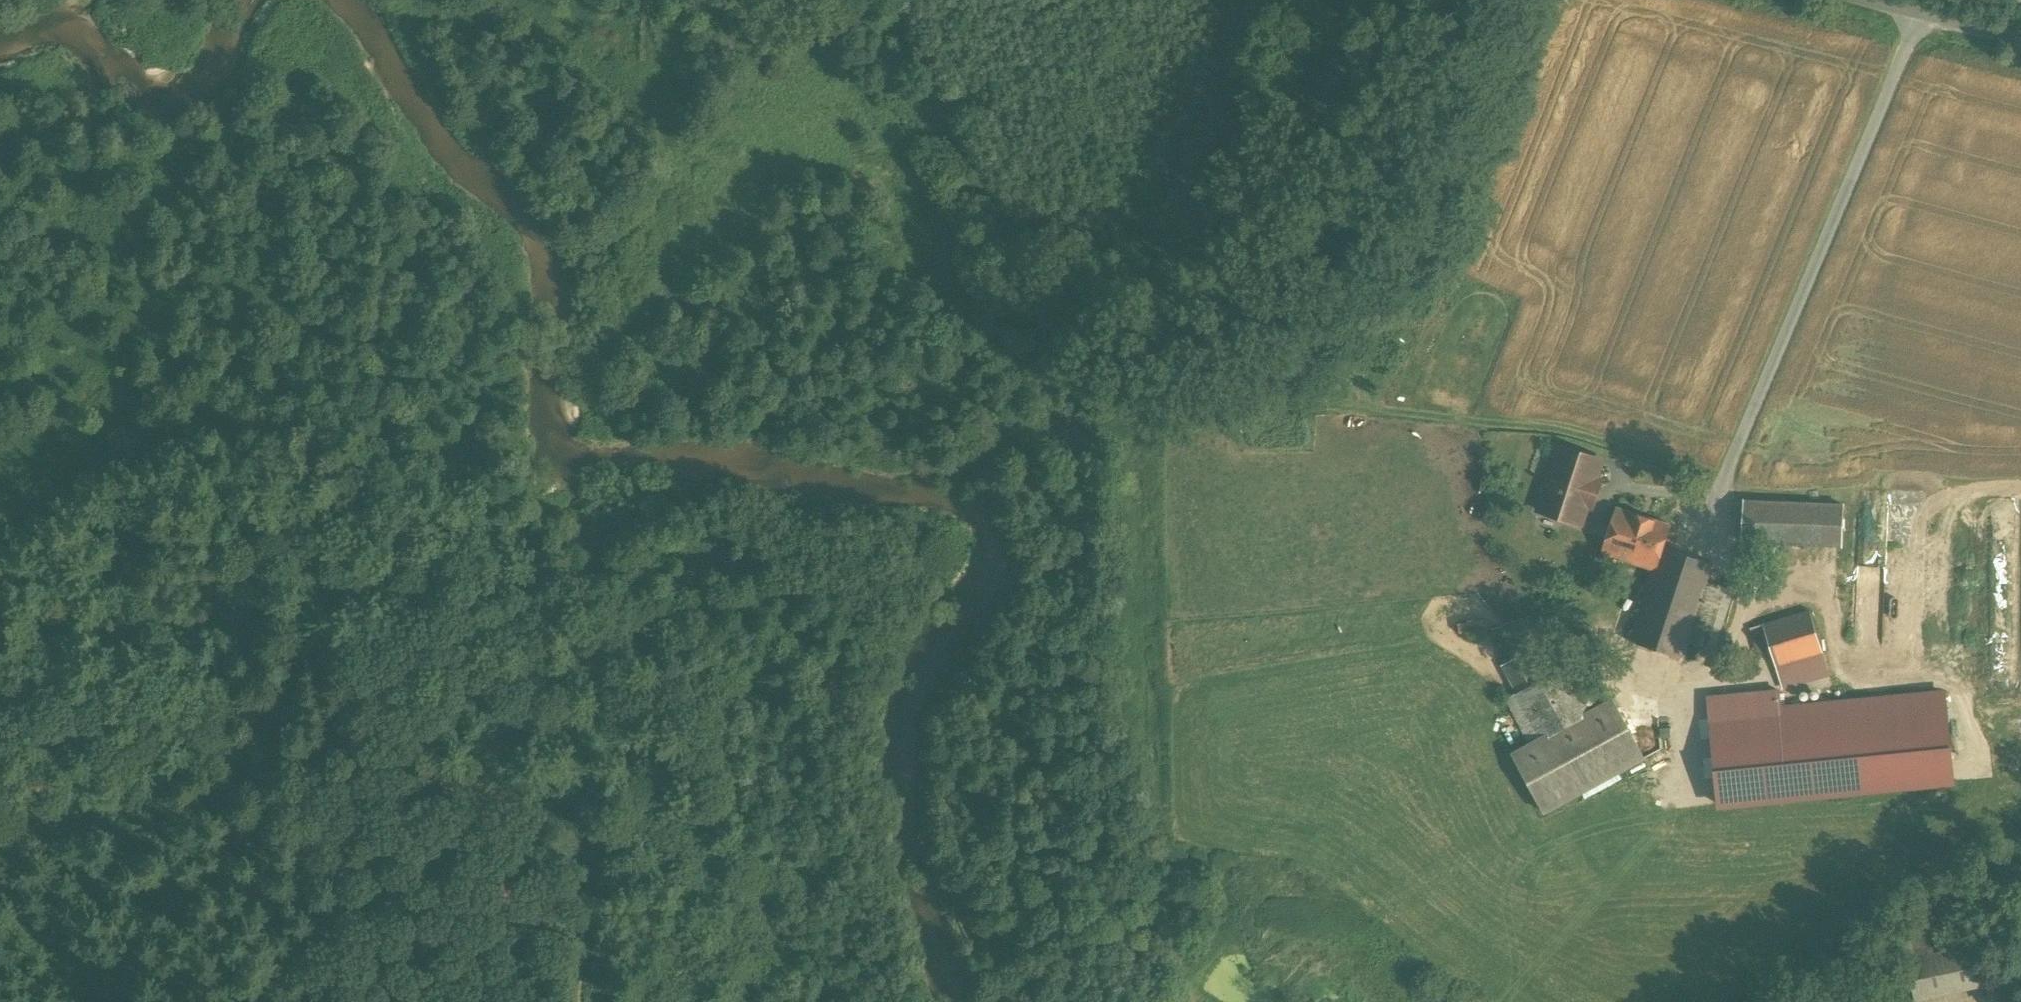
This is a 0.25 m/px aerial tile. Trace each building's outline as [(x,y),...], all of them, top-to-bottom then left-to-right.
[(1602,460),(1560,446),(1539,510),(1582,524),(1582,522),(1588,505),(1590,506),(1592,507),(1601,480),(1599,479),(1596,479),(1602,462),(1602,460)] [(1844,505),(1744,501),(1742,541),(1842,545),(1844,505)] [(1645,516),(1617,507),(1602,552),(1655,569),(1656,570),(1664,547),(1671,525),(1645,516)] [(1715,564),(1664,547),(1656,570),(1655,569),(1631,642),(1684,659),(1685,657),(1684,656),(1689,641),(1708,582),(1715,564)] [(1732,590),(1708,582),(1689,641),(1713,649),(1732,590)] [(1810,610),(1763,624),(1776,667),(1823,652),(1810,610)] [(1504,666),(1518,693),(1537,683),(1523,655),(1504,666)] [(1537,683),(1518,693),(1507,699),(1530,744),(1589,712),(1564,668),(1537,683)] [(1798,691),(1799,702),(1821,700),(1820,689),(1798,691)] [(1778,691),(1708,697),(1719,804),(1954,781),(1945,695),(1781,711),(1778,691)] [(1530,744),(1513,753),(1545,812),(1595,784),(1633,764),(1644,758),(1612,700),(1589,712),(1530,744)] [(1981,989),(1972,950),(1932,959),(1928,943),(1900,949),(1912,1001),(1924,1001),(1981,989)]
